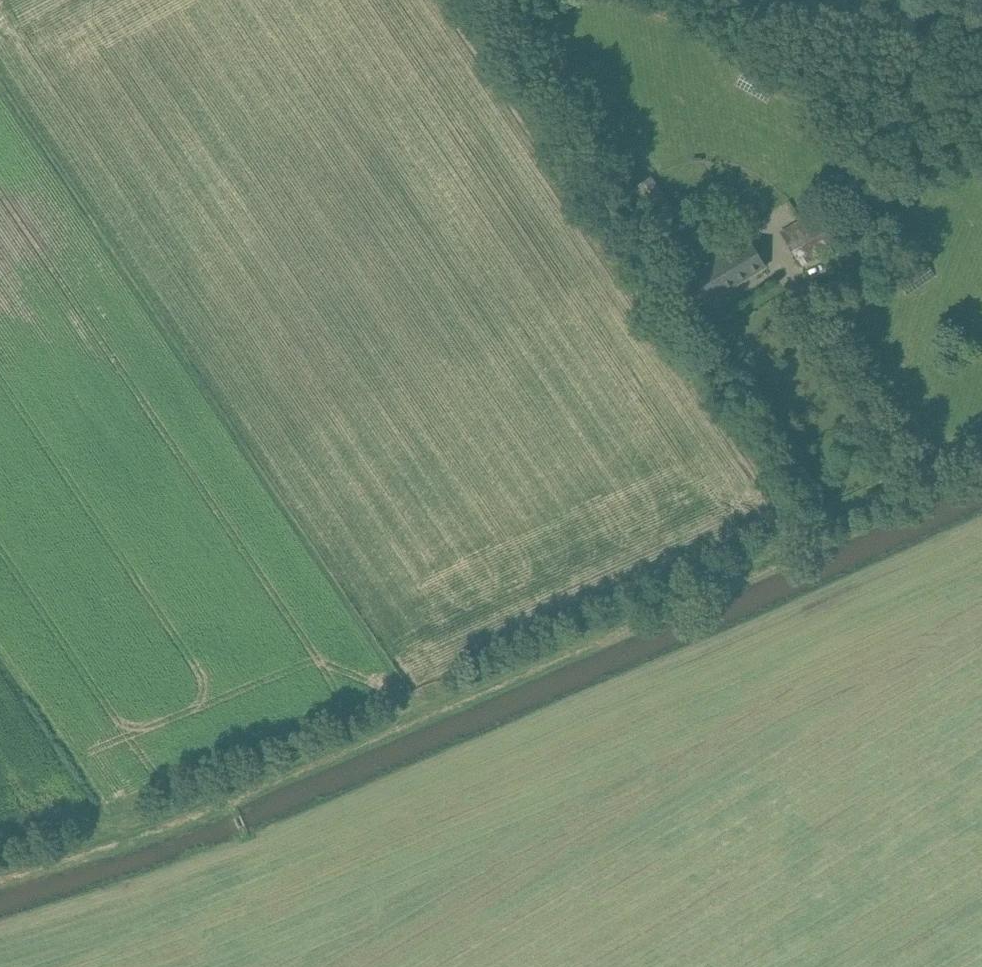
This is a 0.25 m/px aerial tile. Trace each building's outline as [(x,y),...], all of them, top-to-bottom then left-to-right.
[(844,242),(824,207),(781,231),(802,267),(844,242)] [(749,240),(732,250),(691,276),(706,300),(722,290),(724,292),(766,266),(749,240)]
